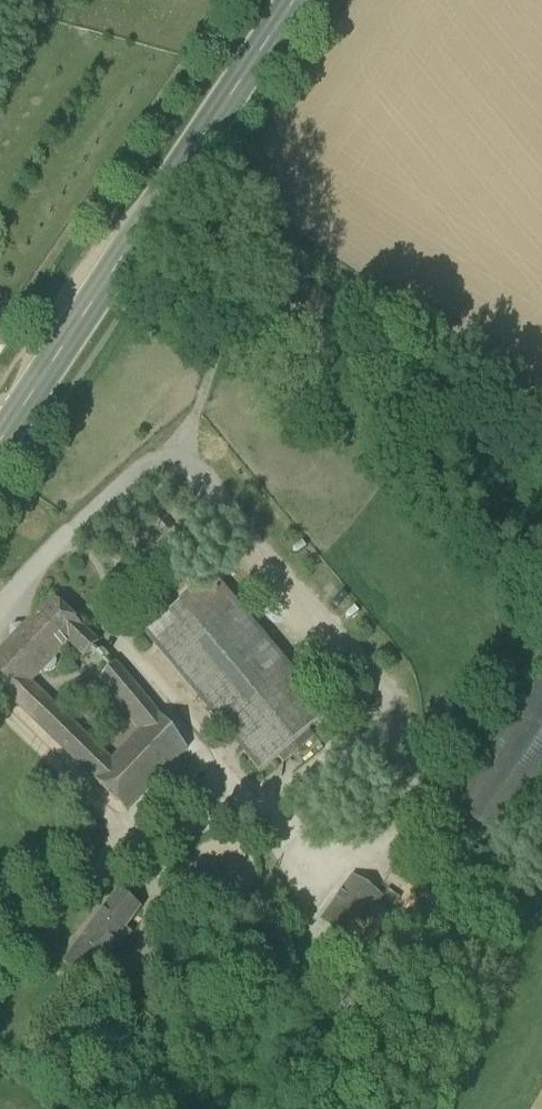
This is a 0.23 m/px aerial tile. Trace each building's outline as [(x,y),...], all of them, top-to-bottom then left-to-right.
[(215,580),(147,636),(261,774),(330,717),(215,580)] [(53,600),(1,653),(31,684),(71,644),(85,660),(100,646),(53,600)] [(31,684),(1,653),(0,654),(0,688),(96,780),(110,764),(31,684)] [(140,735),(158,715),(117,665),(99,683),(140,735)] [(453,809),(508,846),(541,795),(541,679),(453,809)] [(140,735),(110,764),(96,780),(128,812),(188,750),(158,715),(140,735)] [(355,877),(322,923),(351,944),(383,898),(355,877)] [(140,908),(121,894),(91,933),(115,951),(118,947),(121,950),(132,934),(125,929),(140,908)] [(115,951),(91,933),(77,952),(75,953),(65,966),(85,982),(102,960),(107,963),(115,951)] [(368,955),(351,944),(347,950),(363,961),(368,955)]
